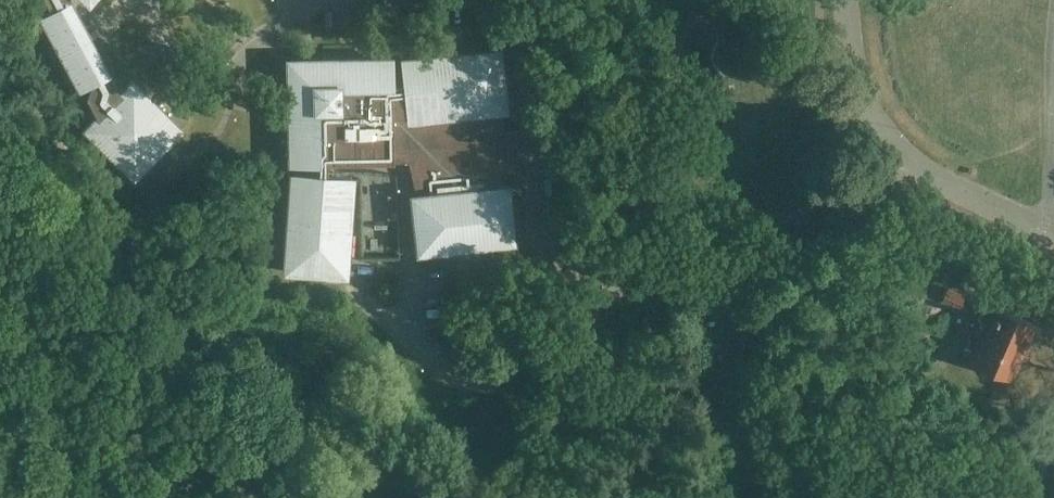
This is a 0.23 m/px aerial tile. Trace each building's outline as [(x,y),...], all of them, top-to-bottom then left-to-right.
[(42,16),(81,89),(104,76),(65,4),(42,16)] [(412,197),(418,252),(512,242),(506,187),(502,188),(501,163),(514,163),(518,159),(515,127),(513,127),(514,129),(502,129),(501,110),(505,110),(499,50),(401,60),(404,83),(392,85),(392,59),(345,60),(321,60),(321,73),(311,73),(301,83),(301,93),(289,93),(290,164),(316,164),(315,175),(292,173),(285,271),(345,276),(352,178),(327,176),(327,164),(394,162),(393,149),(405,149),(416,197),(412,197)] [(180,129),(132,82),(86,129),(133,176),(180,129)] [(946,288),(940,300),(957,308),(962,295),(946,288)] [(986,324),(970,362),(1009,379),(1034,322),(984,301),(976,319),(986,324)]
